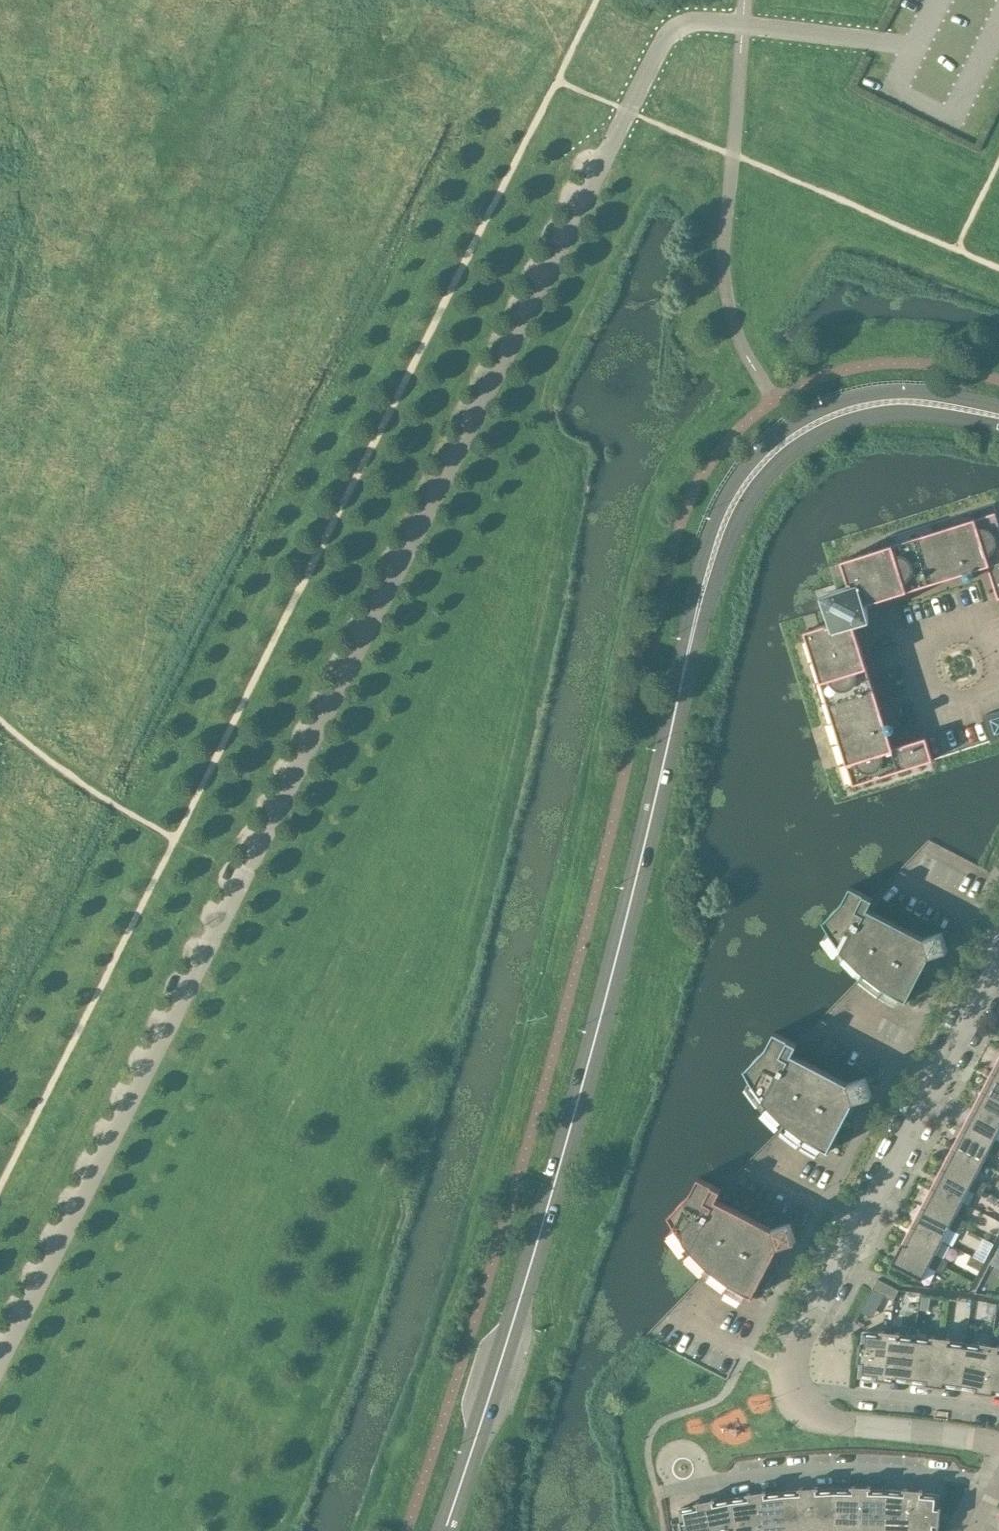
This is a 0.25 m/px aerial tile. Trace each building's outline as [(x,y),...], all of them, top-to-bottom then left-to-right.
[(821,594),(830,622),(805,630),(854,784),(933,759),(926,737),(893,747),(855,625),(871,620),(866,603),(988,565),(998,597),(998,520),(996,511),(842,559),(850,585),(821,594)] [(998,738),(998,722),(995,711),(982,715),(990,741),(998,738)] [(835,952),(841,959),(841,960),(847,966),(853,972),(859,978),(860,978),(867,984),(873,989),(880,993),(889,999),(897,1003),(901,997),(906,1000),(930,955),(948,950),(942,931),(924,937),(868,908),(873,898),(850,886),(842,902),(824,920),(823,920),(828,929),(824,937),(825,938),(830,945),(835,952)] [(775,1122),(781,1128),(788,1133),(795,1138),(802,1143),(819,1153),(822,1147),(828,1150),(854,1101),(872,1095),(866,1077),(848,1082),(792,1053),(797,1044),(774,1032),(766,1047),(745,1069),(745,1068),(744,1069),(750,1079),(746,1087),(747,1088),(752,1095),(757,1102),(763,1109),(769,1115),(775,1122)] [(984,1091),(998,1099),(998,1075),(994,1072),(984,1091)] [(974,1111),(998,1123),(998,1099),(984,1091),(974,1111)] [(964,1130),(998,1148),(998,1140),(995,1138),(998,1131),(998,1123),(974,1111),(964,1130)] [(954,1149),(982,1163),(989,1150),(998,1155),(998,1148),(964,1130),(954,1149)] [(954,1149),(944,1168),(984,1189),(987,1183),(975,1177),(982,1163),(954,1149)] [(944,1168),(934,1187),(962,1202),(969,1189),(981,1195),(984,1189),(944,1168)] [(727,1290),(741,1299),(743,1300),(747,1293),(754,1296),(754,1295),(753,1294),(778,1247),(797,1241),(791,1221),(771,1227),(717,1199),(722,1189),(698,1177),(690,1192),(670,1214),(669,1213),(668,1214),(673,1224),(669,1233),(678,1246),(689,1259),(701,1270),(714,1281),(727,1290)] [(934,1187),(924,1207),(964,1227),(967,1221),(955,1215),(962,1202),(934,1187)] [(924,1207),(914,1226),(942,1240),(949,1227),(961,1233),(964,1227),(924,1207)] [(935,1253),(942,1240),(914,1226),(905,1244),(902,1242),(901,1243),(945,1266),(948,1260),(935,1253)] [(945,1266),(901,1243),(891,1263),(922,1280),(923,1278),(922,1278),(929,1265),(942,1272),(945,1266)] [(994,1255),(990,1263),(998,1267),(998,1258),(994,1255)] [(884,1295),(894,1300),(898,1291),(898,1301),(908,1302),(908,1290),(899,1289),(878,1278),(872,1289),(884,1295)] [(872,1289),(867,1300),(879,1306),(884,1295),(872,1289)] [(885,1380),(890,1331),(881,1330),(881,1332),(864,1331),(863,1343),(860,1343),(858,1362),(861,1362),(860,1375),(876,1376),(876,1379),(885,1380)] [(890,1331),(885,1380),(895,1381),(895,1378),(910,1380),(915,1336),(899,1334),(900,1332),(890,1331)] [(915,1336),(910,1380),(926,1382),(926,1384),(935,1386),(941,1337),(932,1335),(931,1338),(915,1336)] [(941,1337),(935,1386),(944,1387),(944,1384),(960,1386),(966,1342),(950,1340),(950,1338),(941,1337)] [(966,1342),(960,1386),(975,1388),(975,1391),(984,1392),(992,1344),(982,1342),(982,1345),(966,1342)] [(984,1392),(993,1394),(994,1391),(998,1392),(998,1345),(992,1344),(984,1392)] [(861,1486),(852,1485),(852,1487),(853,1487),(853,1488),(838,1488),(835,1488),(836,1530),(861,1530),(861,1486)] [(835,1488),(832,1488),(817,1489),(817,1487),(818,1487),(818,1486),(809,1487),(811,1530),(836,1530),(835,1488)] [(887,1489),(884,1489),(869,1488),(869,1487),(871,1487),(871,1486),(861,1486),(861,1530),(885,1530),(887,1489)] [(809,1487),(799,1487),(799,1488),(801,1488),(801,1490),(786,1490),(783,1491),(787,1530),(811,1530),(809,1487)] [(913,1488),(904,1488),(904,1489),(905,1489),(905,1490),(887,1489),(885,1530),(910,1530),(913,1488)] [(937,1523),(938,1523),(938,1525),(939,1525),(941,1506),(940,1506),(940,1507),(938,1507),(939,1493),(921,1492),(921,1490),(923,1490),(923,1489),(913,1488),(910,1530),(936,1530),(937,1523)] [(783,1491),(765,1493),(765,1491),(766,1491),(766,1490),(757,1491),(762,1530),(787,1530),(783,1491)] [(757,1491),(747,1492),(748,1494),(749,1494),(749,1495),(734,1497),(731,1497),(737,1530),(762,1530),(757,1491)] [(712,1530),(737,1530),(731,1497),(714,1501),(713,1499),(715,1499),(714,1498),(705,1500),(712,1530)] [(705,1500),(696,1502),(696,1503),(698,1503),(698,1504),(680,1507),(683,1521),(682,1521),(681,1520),(680,1520),(682,1530),(712,1530),(705,1500)]
